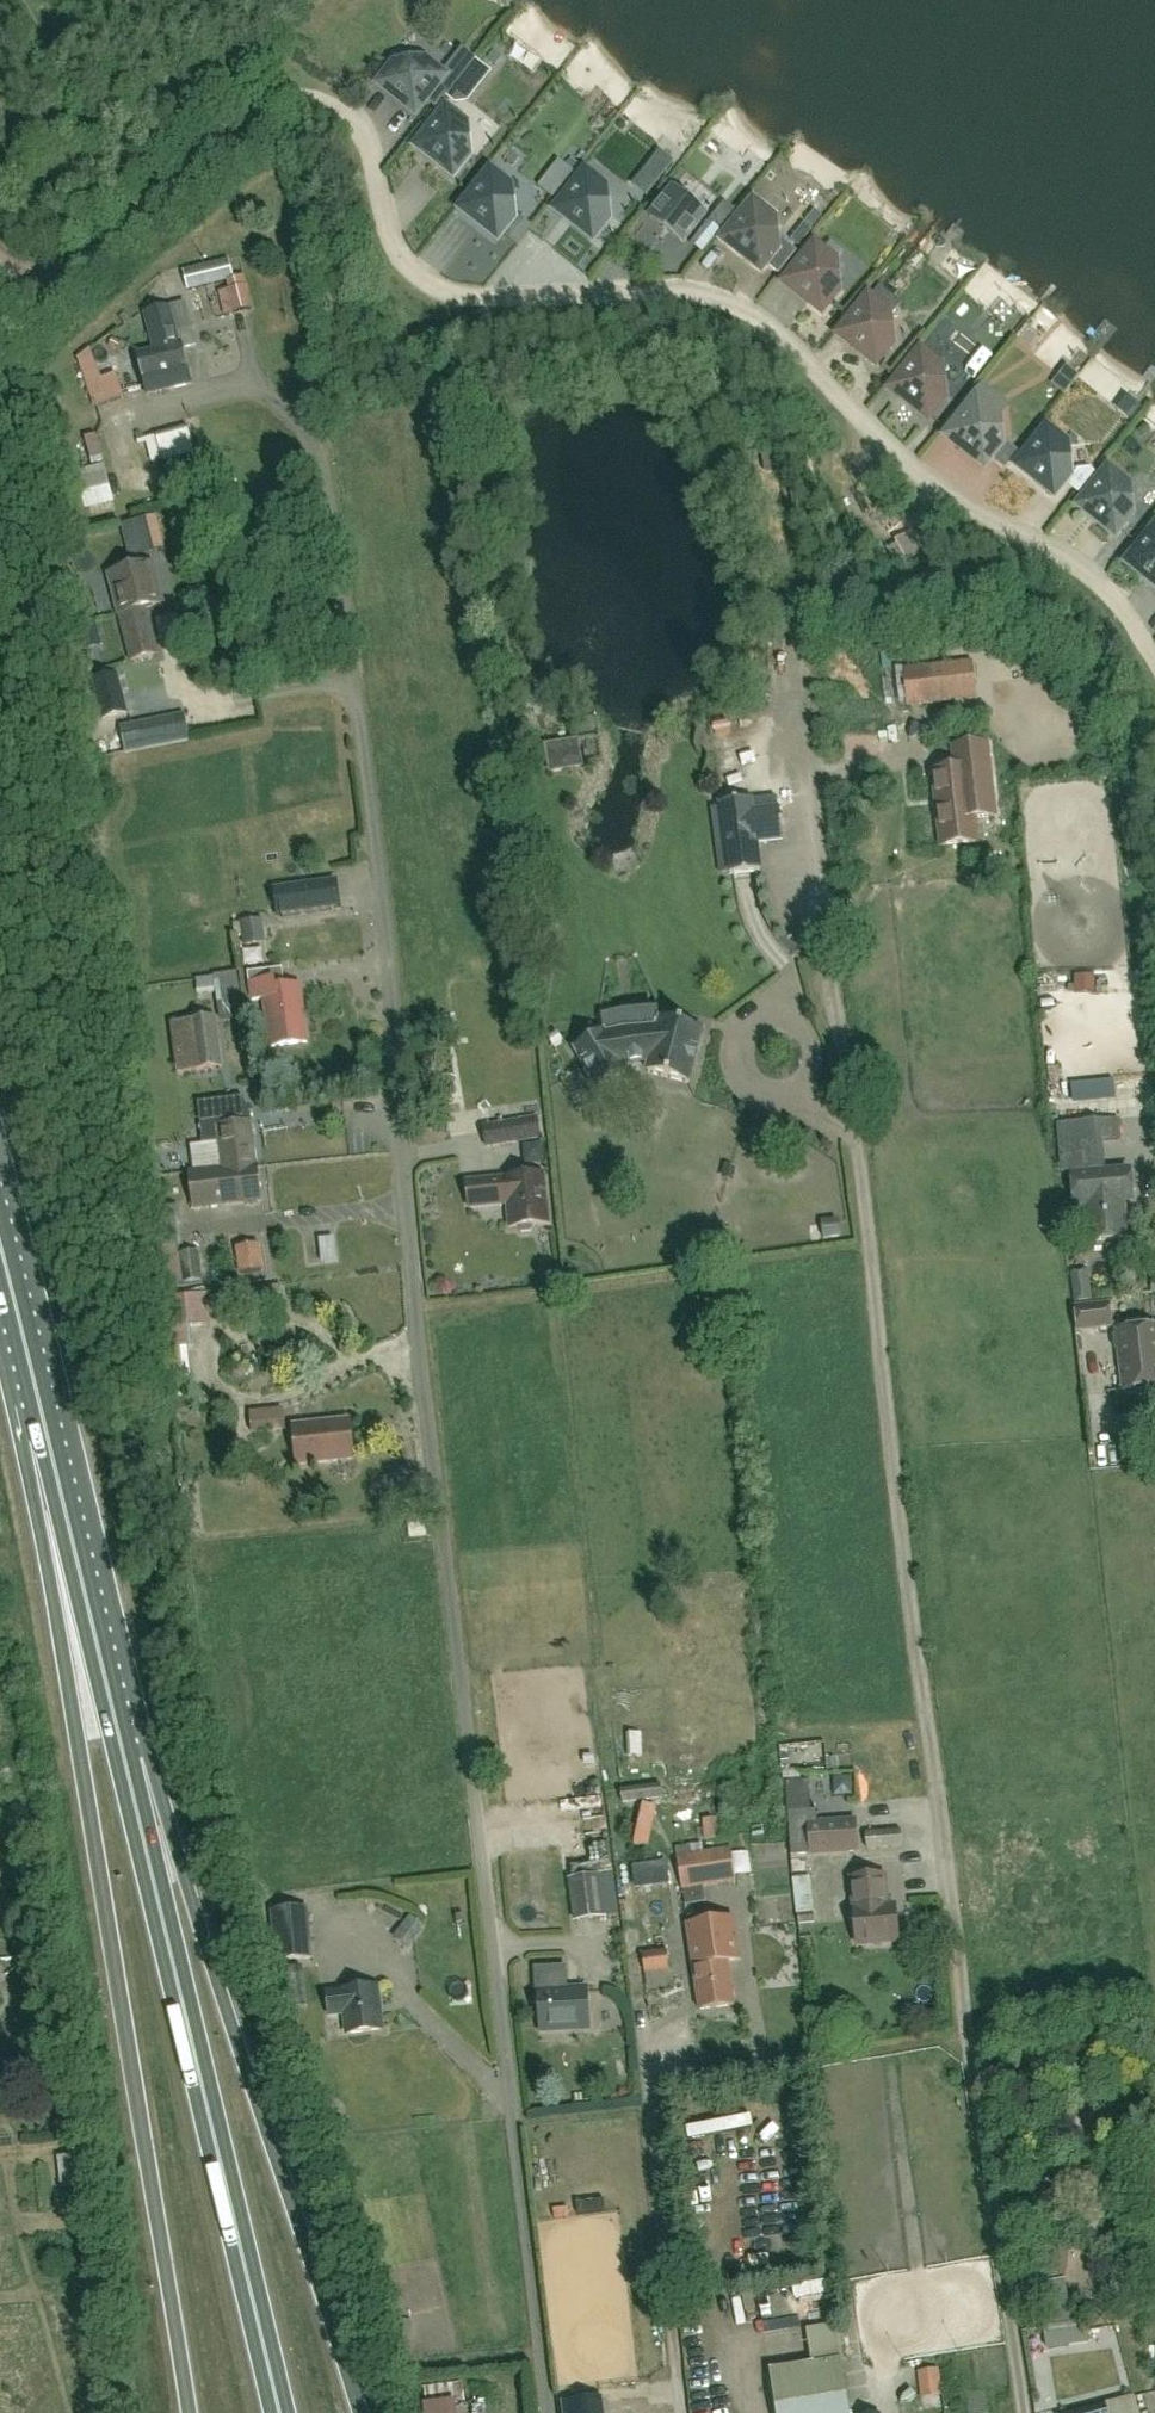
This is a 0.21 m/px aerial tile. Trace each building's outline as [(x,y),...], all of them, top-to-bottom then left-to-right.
[(489,72),(474,60),(460,78),(475,90),(489,72)] [(399,63),(382,85),(415,112),(442,79),(420,61),(399,63)] [(469,131),(446,113),(419,147),(453,174),(471,152),(469,131)] [(659,151),(645,170),(659,181),(674,163),(659,151)] [(464,210),(498,237),(515,215),(513,193),(491,176),(464,210)] [(559,210),(593,237),(611,215),(608,194),(586,176),(559,210)] [(673,187),(650,216),(684,243),(707,214),(673,187)] [(755,205),(728,239),(761,266),(771,253),(775,256),(768,265),(779,274),(798,251),(787,242),(783,247),(779,244),(777,223),(755,205)] [(532,227),(518,216),(503,235),(516,246),(532,227)] [(634,230),(646,248),(664,236),(652,218),(634,230)] [(709,221),(691,243),(703,252),(721,230),(709,221)] [(838,265),(816,248),(789,281),(822,308),(840,286),(838,265)] [(231,314),(236,313),(253,308),(245,276),(233,279),(229,260),(183,271),(187,291),(226,281),(228,290),(226,291),(231,314)] [(892,317),(870,300),(843,333),(876,360),(894,338),(906,337),(904,316),(892,317)] [(184,303),(169,307),(144,313),(154,352),(139,356),(143,375),(129,378),(134,396),(161,389),(157,372),(184,365),(180,346),(178,347),(175,333),(190,329),(184,303)] [(922,354),(895,388),(928,415),(946,393),(944,372),(922,354)] [(1064,395),(1079,377),(1066,366),(1051,385),(1064,395)] [(95,408),(123,399),(115,375),(86,385),(95,408)] [(985,462),(1003,440),(1001,419),(978,401),(951,435),(985,462)] [(1072,470),(1069,450),(1047,432),(1020,466),(1054,492),(1072,470)] [(153,444),(158,468),(201,458),(196,434),(153,444)] [(109,439),(95,442),(99,462),(113,459),(109,439)] [(1010,448),(996,464),(1007,472),(1020,456),(1010,448)] [(1096,473),(1092,470),(1080,471),(1069,485),(1080,493),(1096,473)] [(1133,512),(1130,490),(1108,473),(1081,506),(1115,533),(1133,512)] [(84,483),(93,516),(122,508),(113,475),(84,483)] [(224,493),(238,490),(235,475),(221,479),(224,493)] [(160,533),(157,517),(135,522),(139,538),(160,533)] [(1130,564),(1154,584),(1154,533),(1130,564)] [(145,609),(162,604),(151,565),(110,575),(123,626),(122,626),(131,661),(157,654),(149,619),(148,620),(145,609)] [(106,625),(89,628),(93,654),(111,651),(106,625)] [(923,706),(977,700),(973,662),(904,668),(908,703),(922,702),(923,706)] [(128,715),(118,675),(91,681),(102,721),(128,715)] [(950,747),(952,769),(933,771),(942,846),(976,842),(973,821),(997,818),(989,743),(950,747)] [(751,800),(721,803),(730,874),(760,871),(757,842),(783,839),(780,809),(753,813),(751,800)] [(341,911),(337,879),(272,888),(276,920),(341,911)] [(249,920),(250,940),(267,939),(266,919),(249,920)] [(220,1022),(245,1018),(237,972),(213,976),(220,1022)] [(264,1000),(269,1037),(270,1048),(307,1043),(299,985),(275,988),(274,981),(250,984),(252,1001),(264,1000)] [(177,1074),(221,1068),(214,1019),(171,1024),(177,1074)] [(688,1084),(702,1030),(662,1020),(659,1030),(605,1038),(602,1033),(576,1049),(587,1069),(584,1073),(592,1086),(597,1085),(599,1088),(625,1072),(622,1066),(651,1061),(648,1073),(688,1084)] [(222,1173),(257,1169),(257,1167),(251,1123),(250,1123),(250,1117),(243,1098),(198,1104),(203,1144),(219,1143),(222,1170),(222,1173)] [(1122,1113),(1108,1115),(1111,1133),(1125,1131),(1122,1113)] [(536,1119),(484,1128),(487,1147),(539,1138),(536,1119)] [(1076,1163),(1077,1176),(1073,1176),(1075,1205),(1087,1204),(1090,1241),(1125,1238),(1122,1201),(1132,1200),(1130,1171),(1106,1173),(1102,1127),(1098,1127),(1097,1121),(1073,1123),(1074,1129),(1072,1129),(1072,1130),(1065,1131),(1067,1164),(1076,1163)] [(189,1174),(194,1208),(245,1202),(246,1205),(257,1204),(257,1201),(261,1200),(257,1169),(222,1173),(222,1170),(189,1174)] [(518,1228),(521,1233),(531,1232),(534,1226),(549,1224),(544,1175),(504,1178),(505,1179),(467,1183),(469,1208),(507,1204),(510,1228),(518,1228)] [(165,1286),(183,1284),(202,1282),(199,1253),(179,1255),(179,1246),(175,1207),(152,1210),(156,1249),(161,1248),(165,1286)] [(820,1237),(844,1232),(842,1218),(817,1223),(820,1237)] [(258,1245),(237,1248),(242,1274),(262,1271),(258,1245)] [(1073,1289),(1075,1306),(1093,1303),(1091,1286),(1073,1289)] [(164,1331),(186,1330),(184,1297),(162,1298),(164,1331)] [(1076,1310),(1078,1331),(1111,1327),(1109,1306),(1076,1310)] [(1117,1332),(1117,1334),(1114,1339),(1115,1349),(1119,1352),(1124,1391),(1154,1388),(1154,1328),(1117,1332)] [(247,1433),(253,1433),(284,1429),(282,1415),(246,1419),(244,1422),(244,1430),(247,1433)] [(350,1421),(293,1427),(297,1465),(354,1459),(350,1421)] [(410,1537),(426,1536),(425,1524),(408,1525),(410,1537)] [(528,1676),(528,1692),(542,1692),(542,1675),(528,1676)] [(623,1804),(663,1799),(661,1785),(621,1790),(623,1804)] [(867,1850),(902,1847),(900,1819),(865,1821),(867,1850)] [(840,1865),(839,1852),(857,1850),(855,1822),(807,1825),(809,1854),(810,1867),(840,1865)] [(730,1848),(677,1857),(682,1890),(736,1882),(730,1848)] [(568,1880),(574,1922),(608,1918),(602,1875),(568,1880)] [(798,1911),(816,1910),(814,1875),(796,1876),(798,1911)] [(851,1878),(854,1911),(857,1945),(898,1941),(895,1908),(887,1908),(885,1875),(851,1878)] [(374,1914),(400,1925),(405,1913),(379,1902),(374,1914)] [(277,1962),(312,1959),(307,1909),(272,1912),(277,1962)] [(699,2011),(734,2006),(728,1964),(740,1962),(735,1921),(688,1927),(699,2011)] [(645,1974),(670,1970),(667,1951),(642,1954),(645,1974)] [(306,1980),(290,1981),(290,2002),(307,2001),(306,1980)] [(348,2035),(382,2031),(377,1987),(342,1991),(342,1992),(326,1994),(328,2016),(345,2014),(348,2035)] [(540,2030),(568,2029),(566,1992),(539,1993),(540,2030)] [(61,2190),(84,2186),(80,2155),(57,2158),(61,2190)] [(782,2208),(787,2237),(813,2232),(808,2203),(782,2208)] [(841,2362),(836,2324),(830,2325),(827,2311),(810,2314),(806,2294),(795,2296),(800,2329),(807,2328),(812,2366),(770,2373),(776,2412),(849,2412),(841,2362)] [(1086,2322),(1072,2323),(1067,2324),(1070,2346),(1088,2343),(1086,2322)] [(604,2400),(607,2412),(652,2412),(648,2393),(604,2400)] [(460,2397),(431,2399),(432,2412),(461,2412),(460,2397)] [(565,2402),(566,2412),(606,2412),(604,2397),(565,2402)] [(653,2412),(671,2412),(671,2403),(652,2404),(653,2412)] [(1106,2404),(1071,2412),(1108,2412),(1106,2404)]
